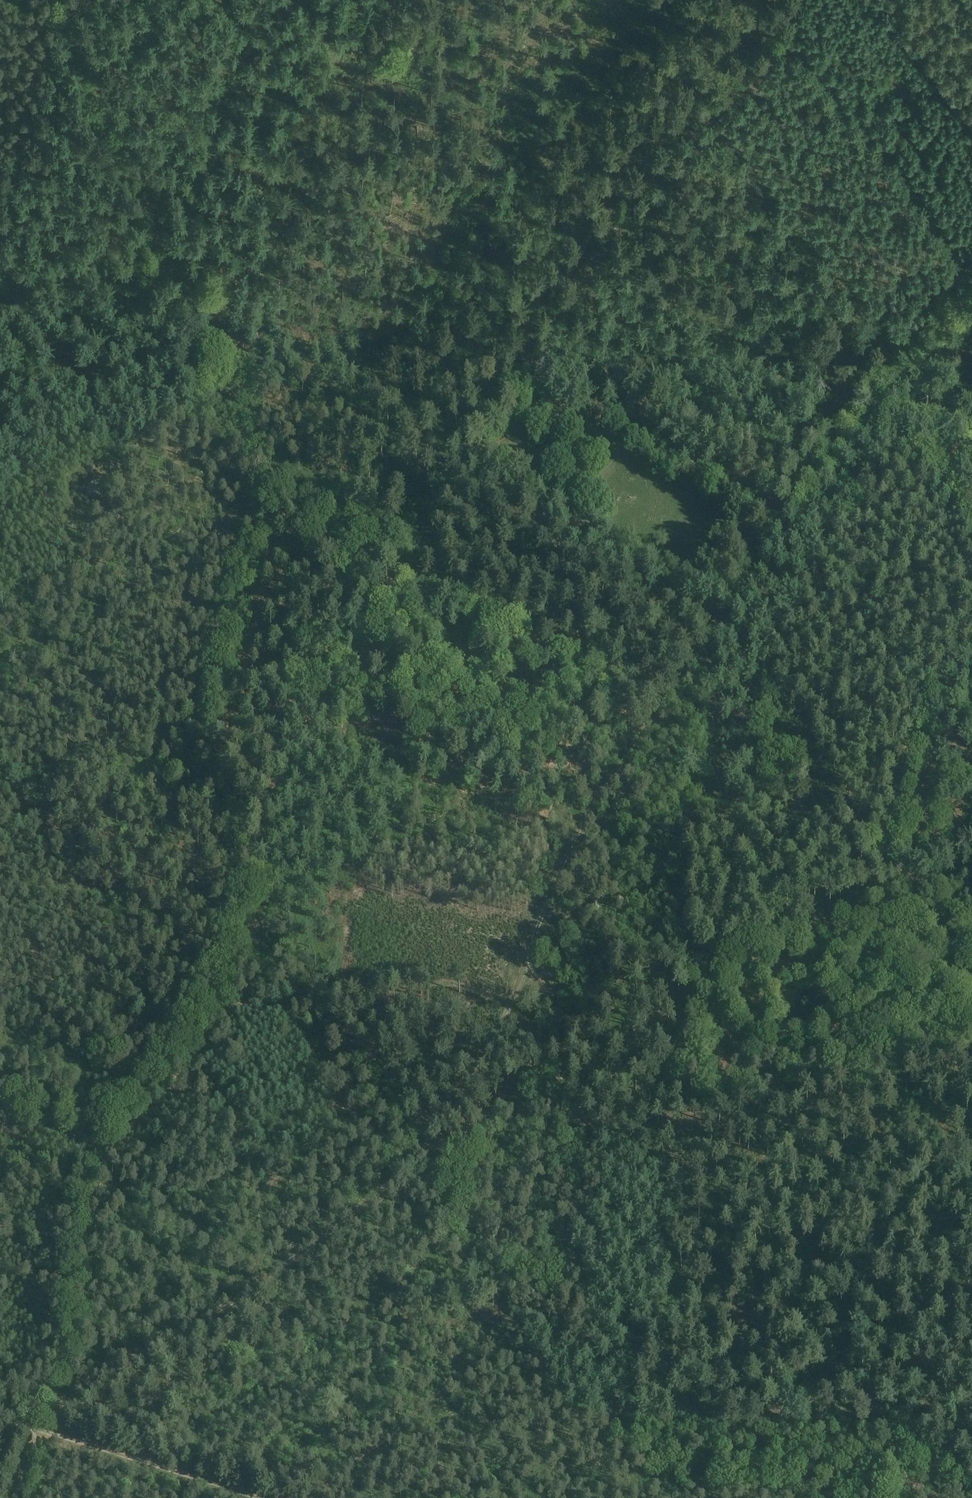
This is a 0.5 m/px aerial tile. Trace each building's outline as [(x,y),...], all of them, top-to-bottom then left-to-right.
[(90,1451),(93,1459),(100,1456),(96,1448),(90,1451)]
